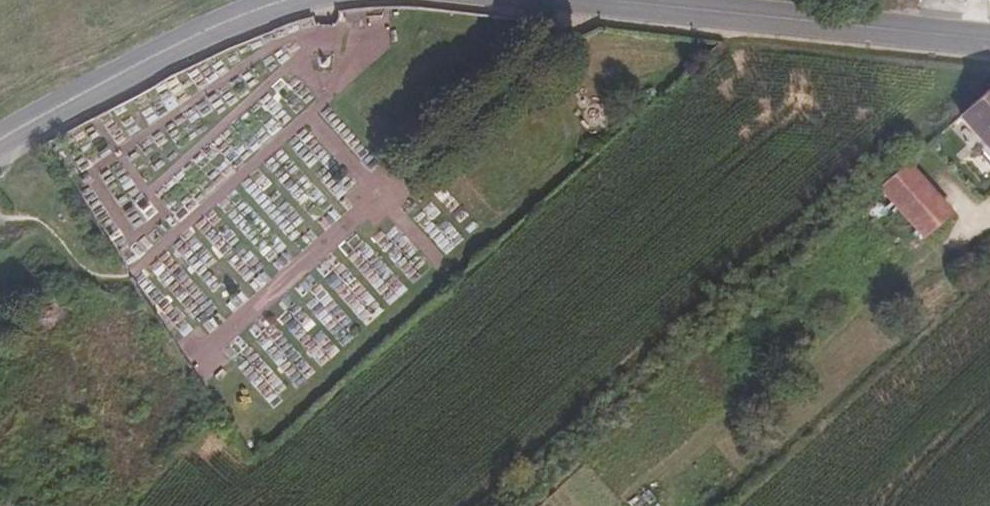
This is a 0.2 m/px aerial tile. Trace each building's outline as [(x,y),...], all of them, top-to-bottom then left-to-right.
[(960,115),(987,146),(982,150),(989,158),(989,89),(960,115)] [(906,163),(880,186),(899,207),(925,184),(906,163)] [(899,207),(925,237),(951,214),(925,184),(899,207)] [(886,265),(925,237),(899,207),(880,186),(844,218),(886,265)]
